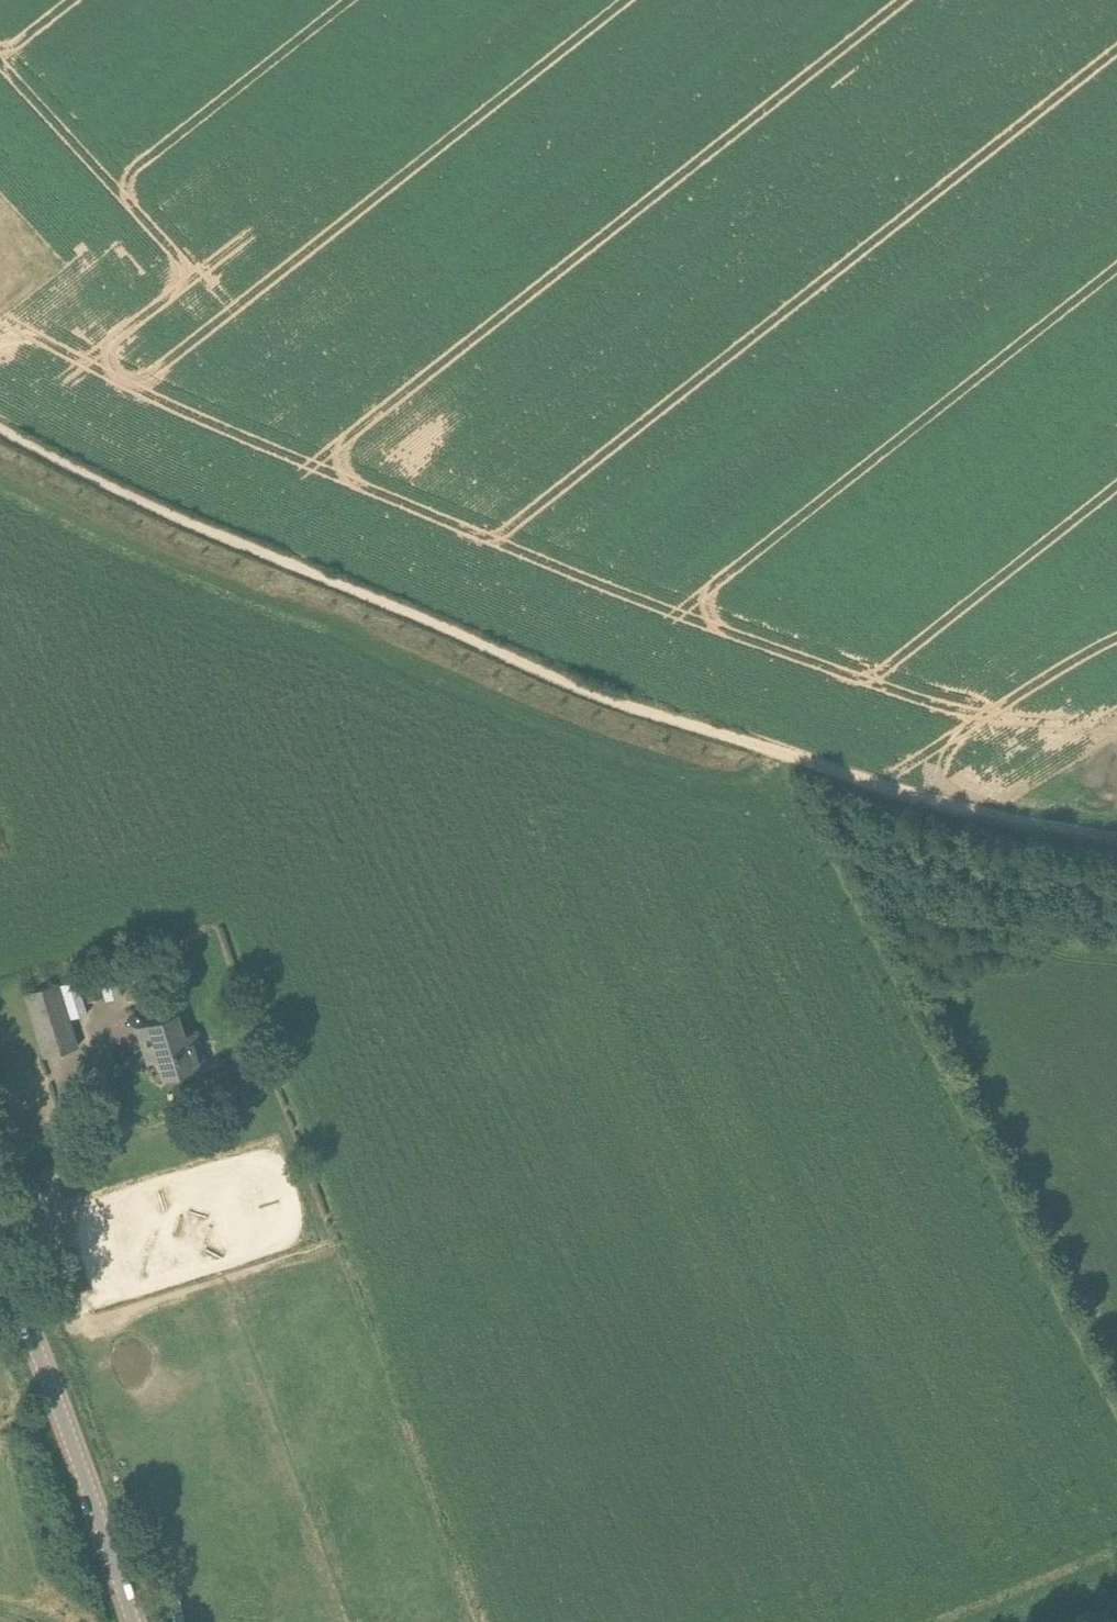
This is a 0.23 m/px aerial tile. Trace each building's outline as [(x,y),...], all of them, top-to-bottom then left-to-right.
[(98,978),(83,983),(89,1002),(104,997),(98,978)] [(58,983),(24,994),(44,1058),(78,1047),(58,983)] [(178,1013),(136,1027),(145,1057),(155,1054),(163,1079),(206,1066),(195,1032),(185,1035),(178,1013)]
